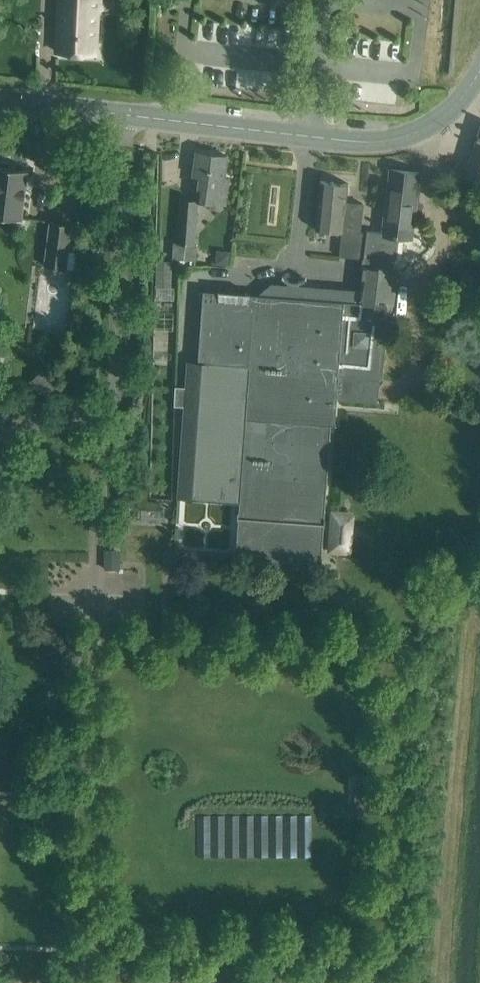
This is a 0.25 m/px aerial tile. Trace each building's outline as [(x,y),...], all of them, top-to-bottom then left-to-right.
[(58,32),(57,52),(96,54),(98,8),(101,9),(101,0),(60,0),(58,32)] [(479,181),(479,129),(473,149),(474,149),(465,176),(479,181)] [(227,155),(197,151),(194,176),(200,176),(197,200),(227,204),(231,179),(224,178),(227,155)] [(21,218),(27,169),(0,165),(0,215),(21,218)] [(391,169),(383,233),(398,236),(414,238),(419,173),(391,169)] [(320,180),(315,229),(342,232),(339,256),(358,258),(361,230),(363,204),(357,203),(347,203),(350,183),(349,183),(320,180)] [(199,200),(181,198),(179,227),(181,227),(179,243),(174,242),(173,258),(196,260),(197,245),(195,245),(199,200)] [(252,244),(272,225),(257,209),(243,222),(250,229),(244,235),(252,244)] [(51,221),(45,266),(65,268),(65,267),(75,269),(77,252),(68,250),(71,224),(51,221)] [(176,386),(175,405),(186,406),(180,497),(240,502),(236,556),(321,563),(330,423),(335,424),(337,398),(345,399),(377,402),(379,379),(381,379),(389,316),(391,317),(395,268),(392,267),(392,261),(396,258),(398,236),(383,233),(361,230),(358,258),(363,258),(359,289),(271,283),(258,294),(204,290),(198,362),(189,361),(187,387),(176,386)] [(111,549),(111,564),(125,564),(125,549),(111,549)]
